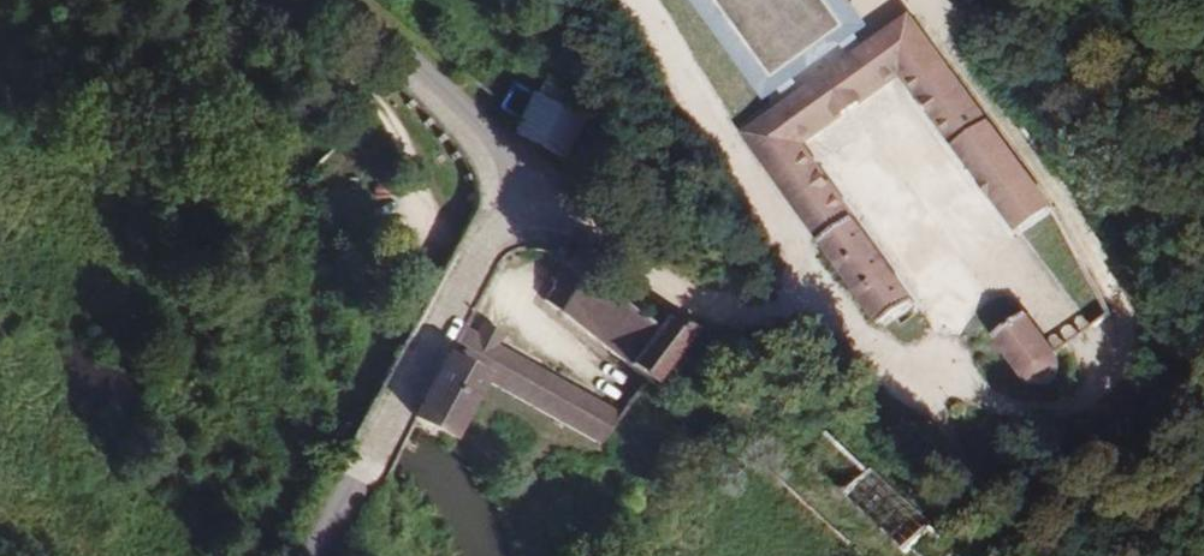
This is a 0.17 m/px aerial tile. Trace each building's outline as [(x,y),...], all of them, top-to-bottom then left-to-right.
[(775,88),(855,31),(831,0),(711,0),(775,88)] [(730,126),(895,362),(924,337),(811,161),(901,91),(1013,248),(1014,248),(1049,223),(910,40),(933,25),(914,0),(901,0),(793,87),(730,126)] [(534,151),(574,116),(543,84),(506,118),(534,151)] [(864,165),(838,183),(867,224),(892,206),(864,165)] [(541,256),(513,293),(615,369),(644,331),(541,256)] [(458,316),(433,356),(474,381),(589,451),(618,413),(458,316)] [(687,333),(653,320),(644,331),(615,370),(645,389),(687,333)] [(987,347),(1018,382),(1030,391),(1045,392),(1051,387),(1055,364),(1020,321),(994,342),(987,347)] [(474,381),(433,356),(398,426),(415,436),(435,447),(474,381)] [(867,469),(832,505),(890,555),(910,555),(934,528),(867,469)]
